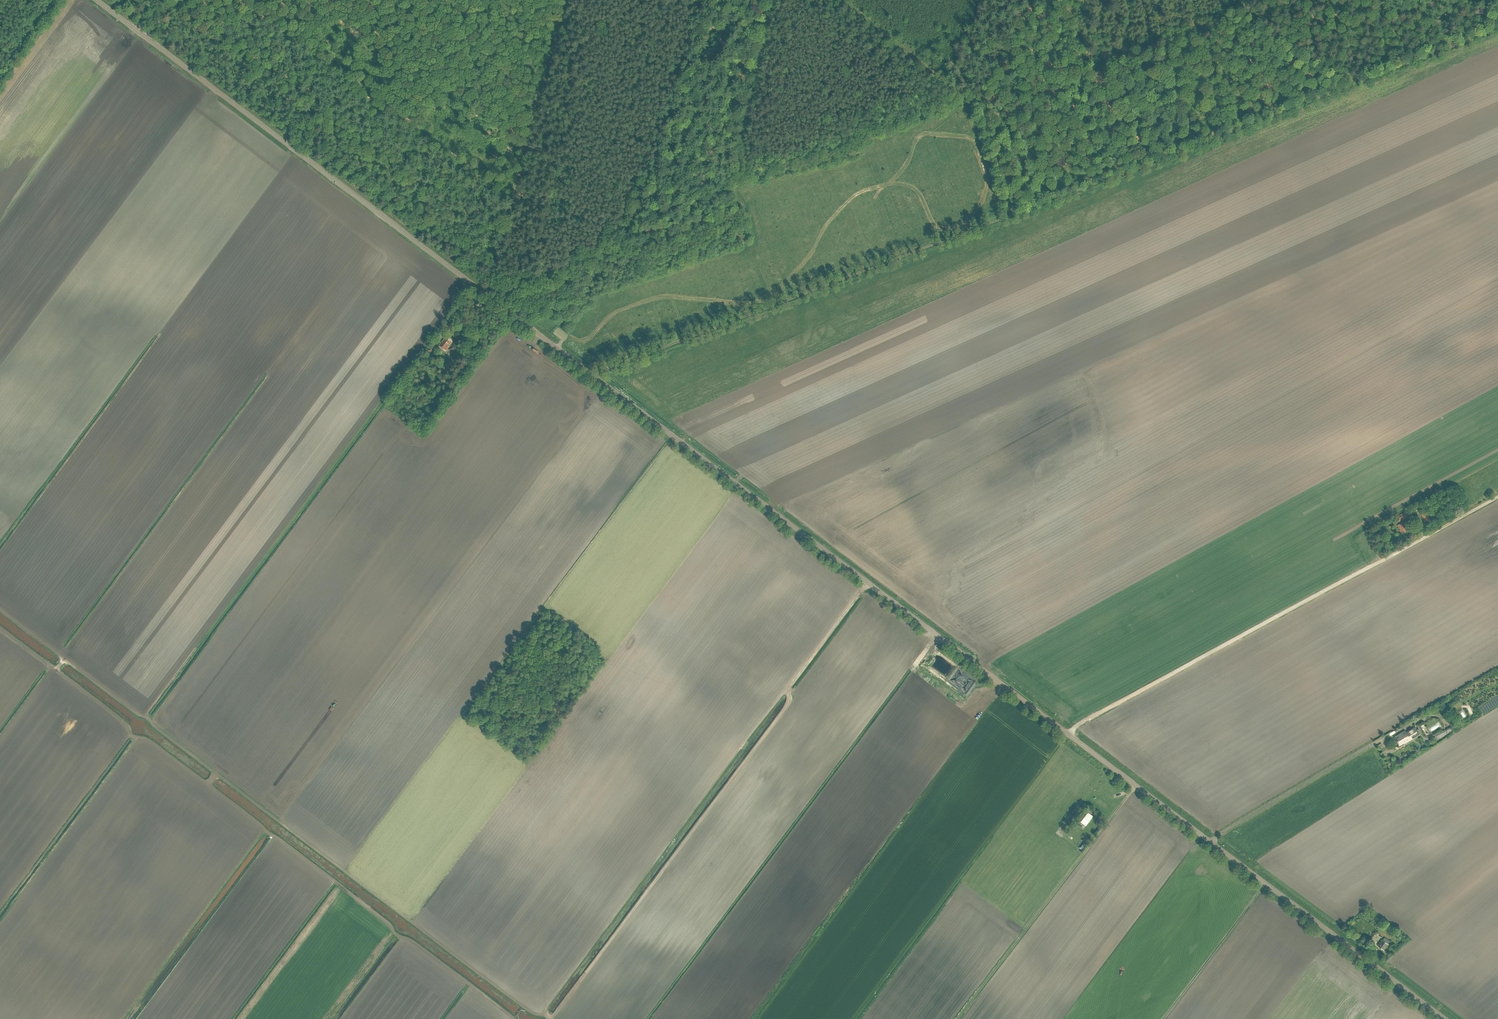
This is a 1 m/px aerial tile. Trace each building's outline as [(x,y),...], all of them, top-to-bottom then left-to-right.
[(451,340),(447,337),(446,336),(439,346),(445,351),(449,346),(448,346),(452,341),(451,340)] [(1398,516),(1400,521),(1410,516),(1408,511),(1398,516)] [(1430,521),(1427,513),(1422,515),(1426,523),(1430,521)] [(1399,529),(1399,528),(1400,530),(1400,531),(1402,535),(1409,531),(1404,522),(1397,526),(1399,529)] [(1394,737),(1399,745),(1404,742),(1409,739),(1410,740),(1416,736),(1415,733),(1418,731),(1415,727),(1414,728),(1406,733),(1405,731),(1394,737)] [(1434,736),(1437,740),(1454,731),(1451,727),(1434,736)] [(1085,826),(1093,816),(1088,813),(1081,822),(1085,826)] [(1385,937),(1383,940),(1382,939),(1377,945),(1385,951),(1389,945),(1388,944),(1390,941),(1385,937)]
